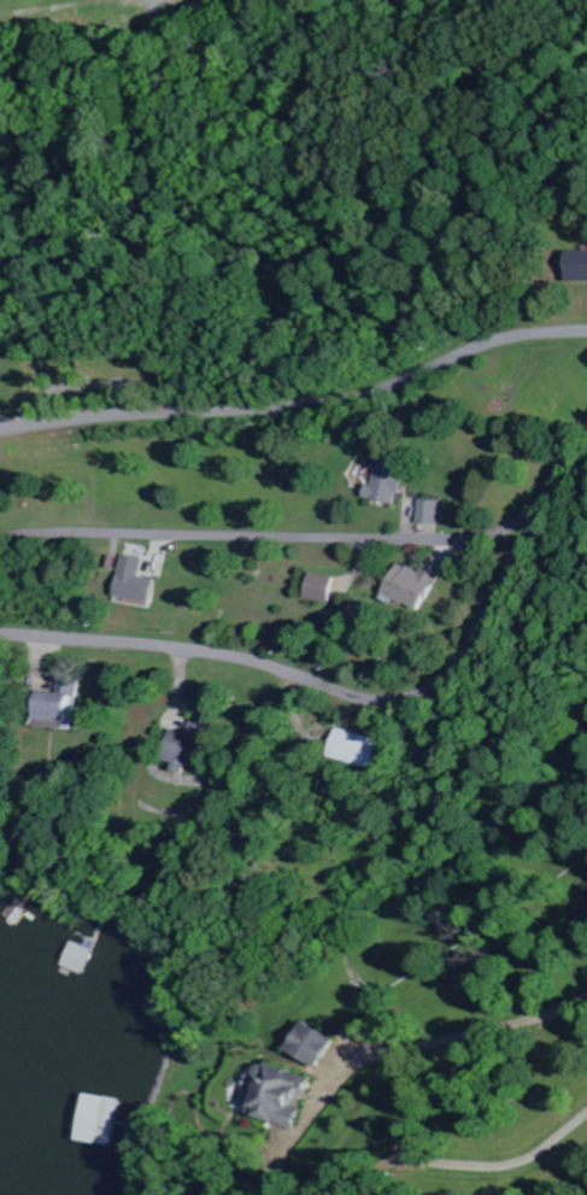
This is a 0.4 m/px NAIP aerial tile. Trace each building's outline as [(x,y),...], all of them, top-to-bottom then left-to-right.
[(586,281),(586,251),(566,252),(567,282),(586,281)] [(406,465),(378,461),(375,485),(368,484),(366,499),(401,503),(406,465)] [(420,523),(441,525),(443,501),(422,499),(420,523)] [(145,559),(124,554),(116,596),(152,603),(157,579),(142,576),(145,559)] [(446,567),(429,560),(425,572),(398,562),(385,596),(428,613),(446,567)] [(333,575),(307,574),(306,599),(331,601),(333,575)] [(62,692),(40,692),(38,725),(67,726),(67,722),(80,723),(82,676),(62,676),(62,692)] [(166,760),(179,763),(177,770),(187,773),(190,765),(200,768),(211,732),(193,727),(190,734),(175,729),(166,760)] [(379,769),(386,740),(339,728),(332,756),(379,769)] [(66,966),(88,973),(95,949),(73,942),(66,966)] [(287,1053),(318,1067),(332,1037),(301,1022),(287,1053)] [(253,1119),(295,1128),(306,1075),(254,1063),(244,1107),(255,1110),(253,1119)]
